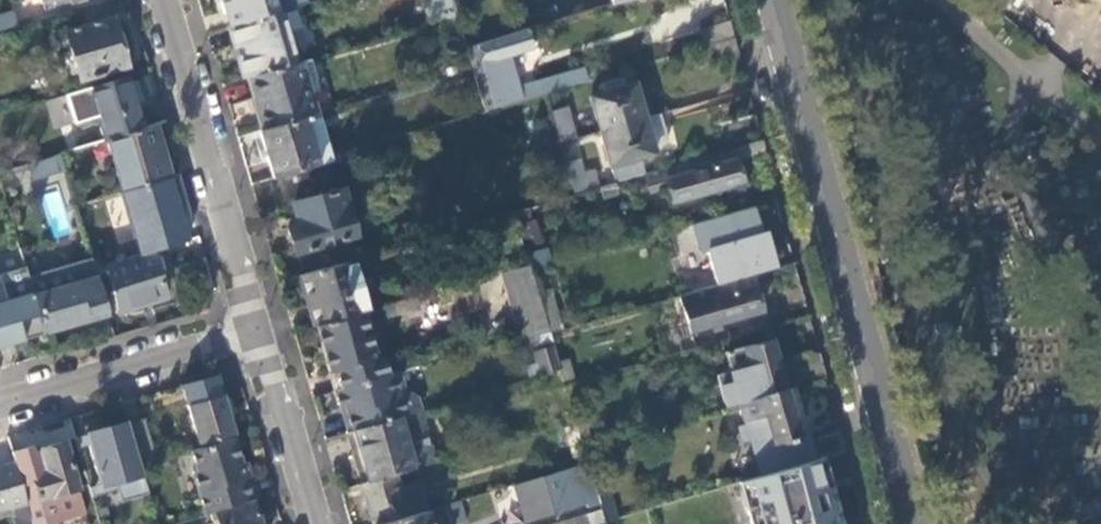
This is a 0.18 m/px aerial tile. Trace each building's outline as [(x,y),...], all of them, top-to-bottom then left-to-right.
[(78,7),(83,24),(64,29),(71,55),(65,57),(67,62),(73,61),(77,78),(125,65),(106,0),(101,0),(78,7)] [(283,8),(280,0),(220,0),(228,25),(279,10),(283,8)] [(455,14),(451,0),(431,0),(436,19),(455,14)] [(15,26),(11,10),(0,14),(0,31),(15,26)] [(294,62),(279,10),(228,25),(242,73),(246,76),(294,62)] [(703,44),(733,35),(729,18),(698,28),(703,44)] [(515,52),(509,32),(465,44),(484,109),(587,79),(583,66),(516,86),(499,91),(495,79),(498,78),(492,59),(507,55),(515,52)] [(704,62),(738,53),(733,35),(703,44),(699,46),(704,62)] [(516,86),(507,55),(492,59),(498,78),(495,79),(499,91),(516,86)] [(316,82),(309,57),(294,62),(246,76),(262,128),(303,116),(318,112),(309,84),(316,82)] [(129,74),(88,86),(104,138),(106,138),(144,126),(129,74)] [(599,130),(642,118),(632,82),(622,85),(620,77),(600,83),(603,91),(589,95),(599,130)] [(559,143),(573,137),(565,106),(550,111),(559,143)] [(332,159),(318,112),(303,116),(309,138),(315,137),(322,162),(332,159)] [(723,144),(760,134),(754,112),(717,122),(723,144)] [(665,139),(658,113),(642,118),(651,149),(665,139)] [(309,138),(303,116),(262,128),(258,129),(271,176),(306,166),(322,162),(315,137),(309,138)] [(651,149),(642,118),(599,130),(614,181),(643,173),(639,158),(652,154),(651,149)] [(168,176),(152,124),(144,126),(106,138),(121,190),(168,176)] [(736,159),(764,151),(761,138),(682,162),(684,167),(674,170),(676,174),(664,178),(666,185),(671,202),(742,182),(736,159)] [(35,179),(63,168),(58,154),(29,164),(35,179)] [(573,194),(585,190),(582,179),(576,159),(564,162),(573,194)] [(682,162),(643,173),(648,190),(666,185),(664,178),(676,174),(674,170),(684,167),(682,162)] [(314,195),(306,166),(271,176),(280,205),(291,202),(295,217),(289,219),(291,224),(287,226),(294,252),(354,234),(341,187),(314,195)] [(121,190),(140,253),(158,248),(193,238),(174,174),(168,176),(121,190)] [(585,190),(597,186),(593,175),(582,179),(585,190)] [(751,203),(690,221),(698,250),(705,249),(715,283),(750,273),(769,268),(765,257),(764,257),(762,250),(768,248),(763,229),(759,231),(751,203)] [(525,207),(511,211),(515,223),(529,219),(525,207)] [(506,249),(521,244),(517,229),(501,234),(506,249)] [(140,253),(103,265),(117,311),(134,306),(134,307),(166,298),(161,282),(167,280),(158,248),(140,253)] [(26,264),(31,281),(58,272),(53,255),(26,264)] [(365,311),(350,258),(299,273),(315,326),(365,311)] [(500,271),(519,334),(547,325),(538,292),(529,262),(500,271)] [(760,309),(750,273),(715,283),(678,294),(688,330),(760,309)] [(43,333),(32,293),(31,288),(19,292),(15,278),(3,281),(1,275),(0,275),(0,328),(5,344),(43,333)] [(107,314),(95,275),(32,293),(43,333),(107,314)] [(549,331),(563,327),(551,288),(538,292),(547,325),(549,331)] [(418,306),(415,296),(365,311),(315,326),(333,389),(370,378),(364,361),(361,361),(358,350),(372,346),(364,323),(418,306)] [(781,390),(824,377),(817,352),(777,364),(769,337),(723,351),(729,370),(716,374),(725,407),(735,403),(781,390)] [(529,378),(560,369),(553,347),(533,353),(536,363),(525,366),(529,378)] [(418,410),(414,396),(404,390),(398,370),(370,378),(333,389),(337,405),(344,409),(350,430),(418,410)] [(588,391),(585,379),(564,385),(568,397),(588,391)] [(836,425),(804,435),(801,427),(792,430),(781,390),(735,403),(742,424),(734,427),(739,443),(746,440),(757,475),(780,468),(798,462),(828,453),(842,449),(836,425)] [(187,405),(198,443),(231,433),(220,396),(187,405)] [(433,462),(418,410),(350,430),(345,431),(360,483),(394,473),(433,462)] [(137,464),(153,459),(140,418),(125,423),(137,464)] [(111,480),(117,501),(146,493),(137,464),(125,423),(84,434),(98,484),(111,480)] [(233,439),(232,438),(192,449),(192,450),(233,439)] [(239,459),(233,439),(192,450),(192,449),(190,449),(194,465),(192,470),(204,513),(213,511),(213,509),(247,499),(236,463),(239,459)] [(12,461),(18,482),(30,478),(36,500),(77,488),(63,440),(37,448),(43,469),(36,471),(29,446),(10,452),(12,461)] [(757,475),(739,483),(751,523),(846,523),(828,453),(757,475)] [(24,503),(18,482),(12,461),(0,465),(0,511),(12,507),(24,503)] [(515,484),(526,523),(586,505),(587,507),(598,504),(587,463),(515,484)] [(394,473),(360,483),(372,523),(375,523),(424,510),(416,482),(398,488),(394,473)] [(251,500),(250,498),(247,499),(213,509),(213,511),(217,523),(258,523),(251,500)] [(17,523),(30,523),(24,503),(12,507),(17,523)] [(100,523),(116,519),(113,510),(105,512),(104,507),(96,509),(100,523)] [(604,522),(600,509),(550,523),(604,523),(604,522)] [(424,510),(375,523),(428,523),(424,510)]
